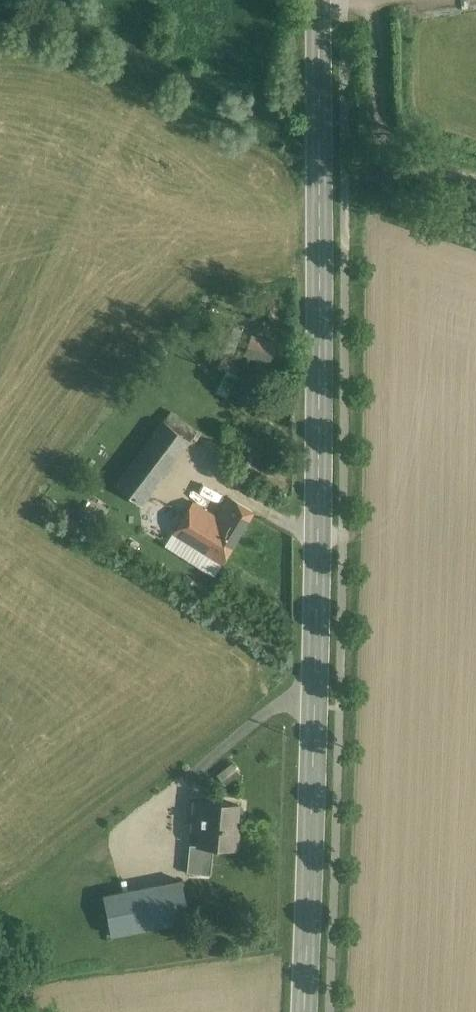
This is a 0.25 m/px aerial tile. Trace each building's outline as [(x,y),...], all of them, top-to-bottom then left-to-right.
[(276,344),(251,335),(244,354),(269,363),(276,344)] [(238,397),(249,370),(227,361),(217,388),(238,397)] [(197,432),(171,412),(163,421),(190,441),(197,432)] [(163,421),(146,444),(172,464),(190,441),(163,421)] [(172,464),(146,444),(115,486),(141,506),(172,464)] [(218,518),(199,550),(221,563),(252,511),(230,498),(218,518)] [(193,503),(174,534),(199,550),(218,518),(193,503)] [(238,805),(201,801),(197,845),(197,846),(213,847),(236,850),(238,828),(236,828),(238,805)] [(213,847),(197,846),(197,845),(189,845),(187,873),(210,875),(213,847)] [(181,880),(103,896),(110,935),(189,920),(181,880)]
